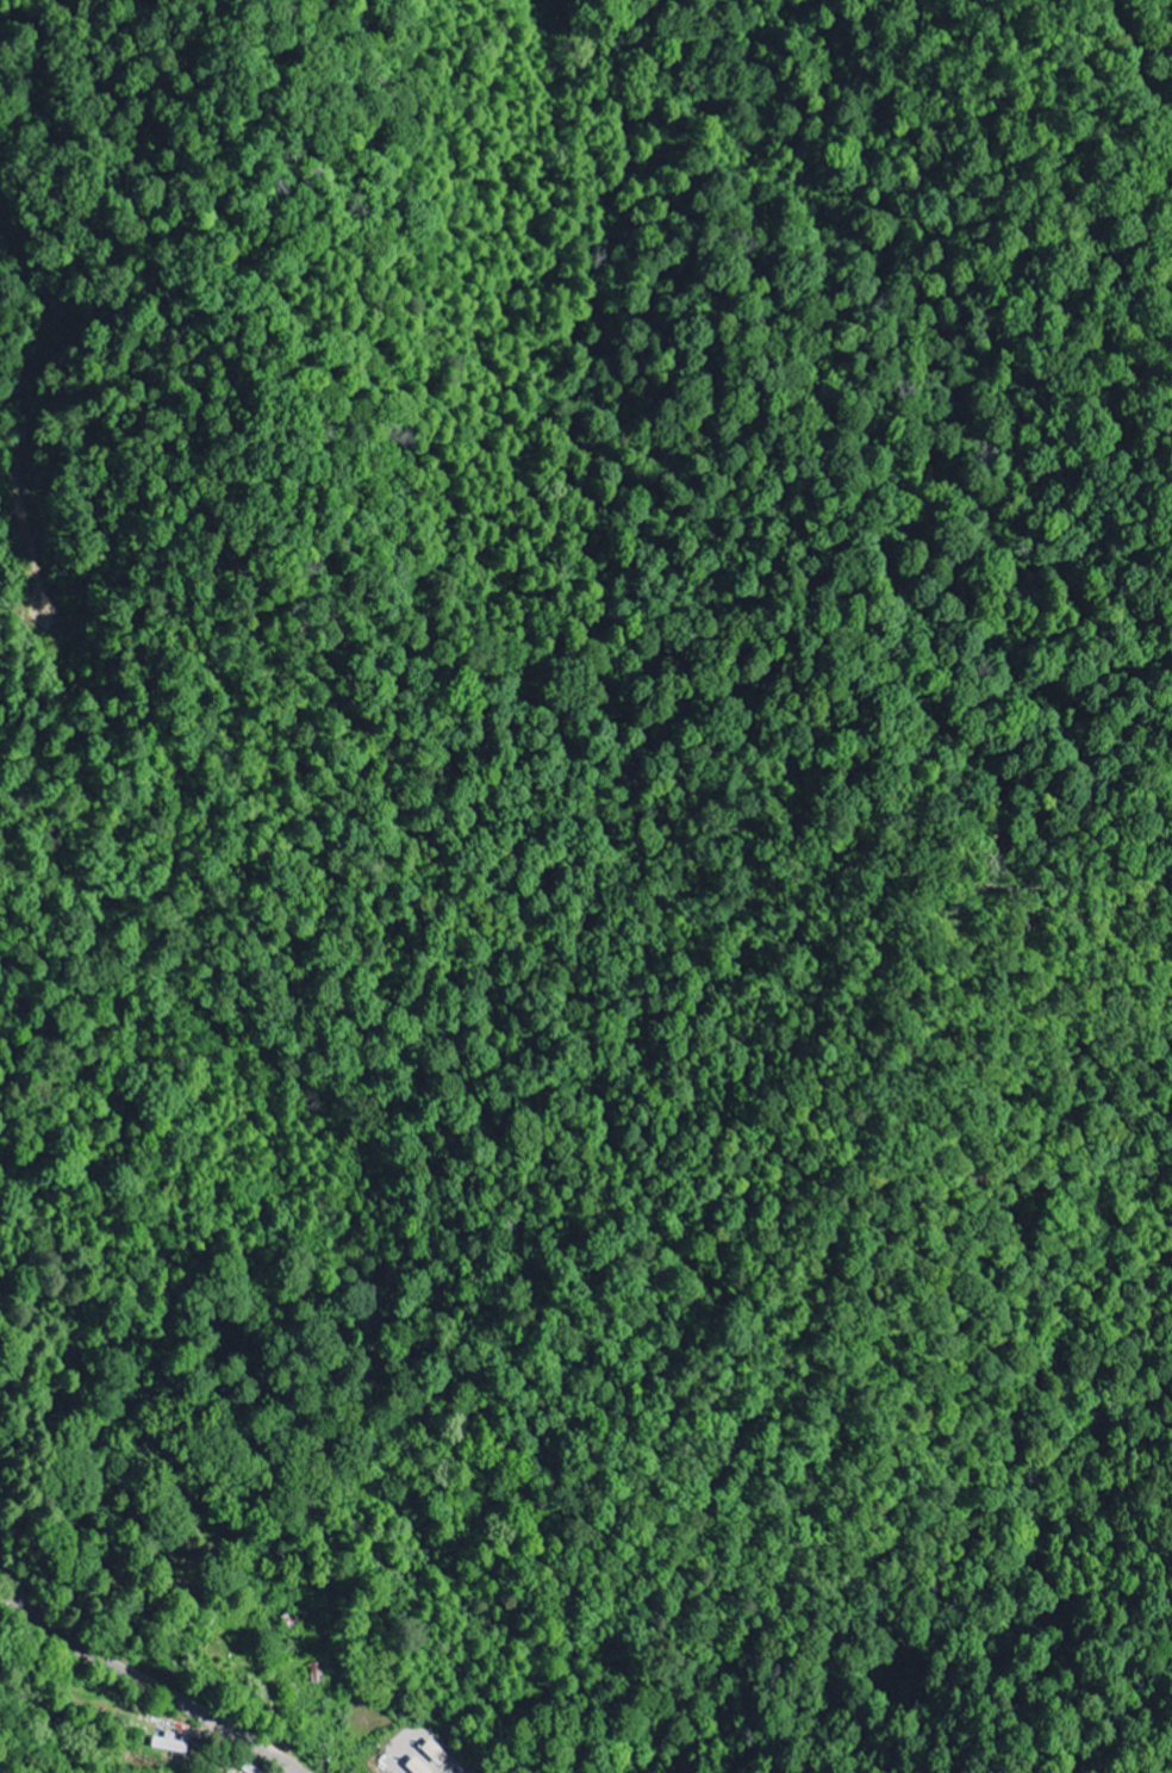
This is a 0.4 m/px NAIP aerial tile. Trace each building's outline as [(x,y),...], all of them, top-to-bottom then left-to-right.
[(177,1734),(168,1732),(166,1739),(156,1737),(153,1749),(188,1756),(190,1745),(176,1741),(177,1734)] [(442,1768),(452,1757),(434,1740),(424,1751),(442,1768)] [(420,1756),(409,1766),(416,1772),(436,1772),(420,1756)]
